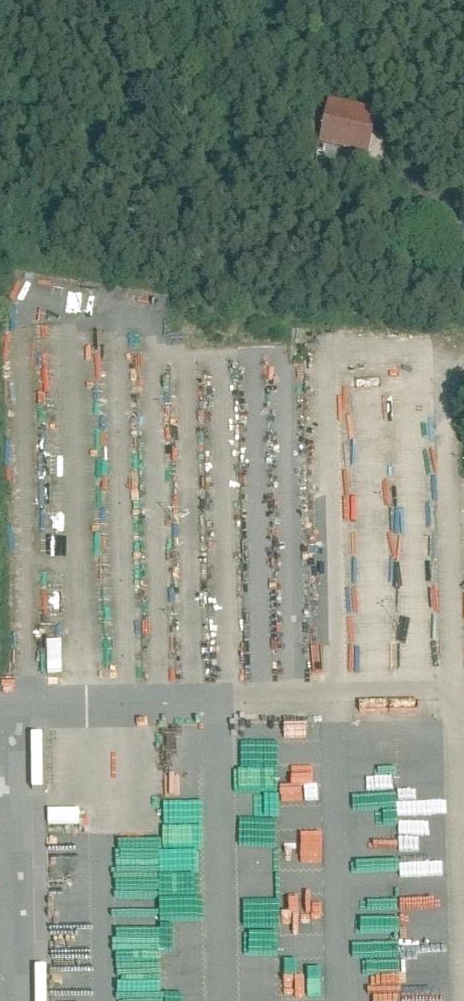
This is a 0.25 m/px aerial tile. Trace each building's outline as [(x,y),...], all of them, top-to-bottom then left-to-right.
[(330,104),(320,146),(368,157),(378,115),(330,104)] [(82,823),(82,809),(39,809),(39,865),(51,865),(51,852),(48,852),(48,823),(82,823)] [(42,940),(52,940),(49,886),(39,886),(42,940)]
